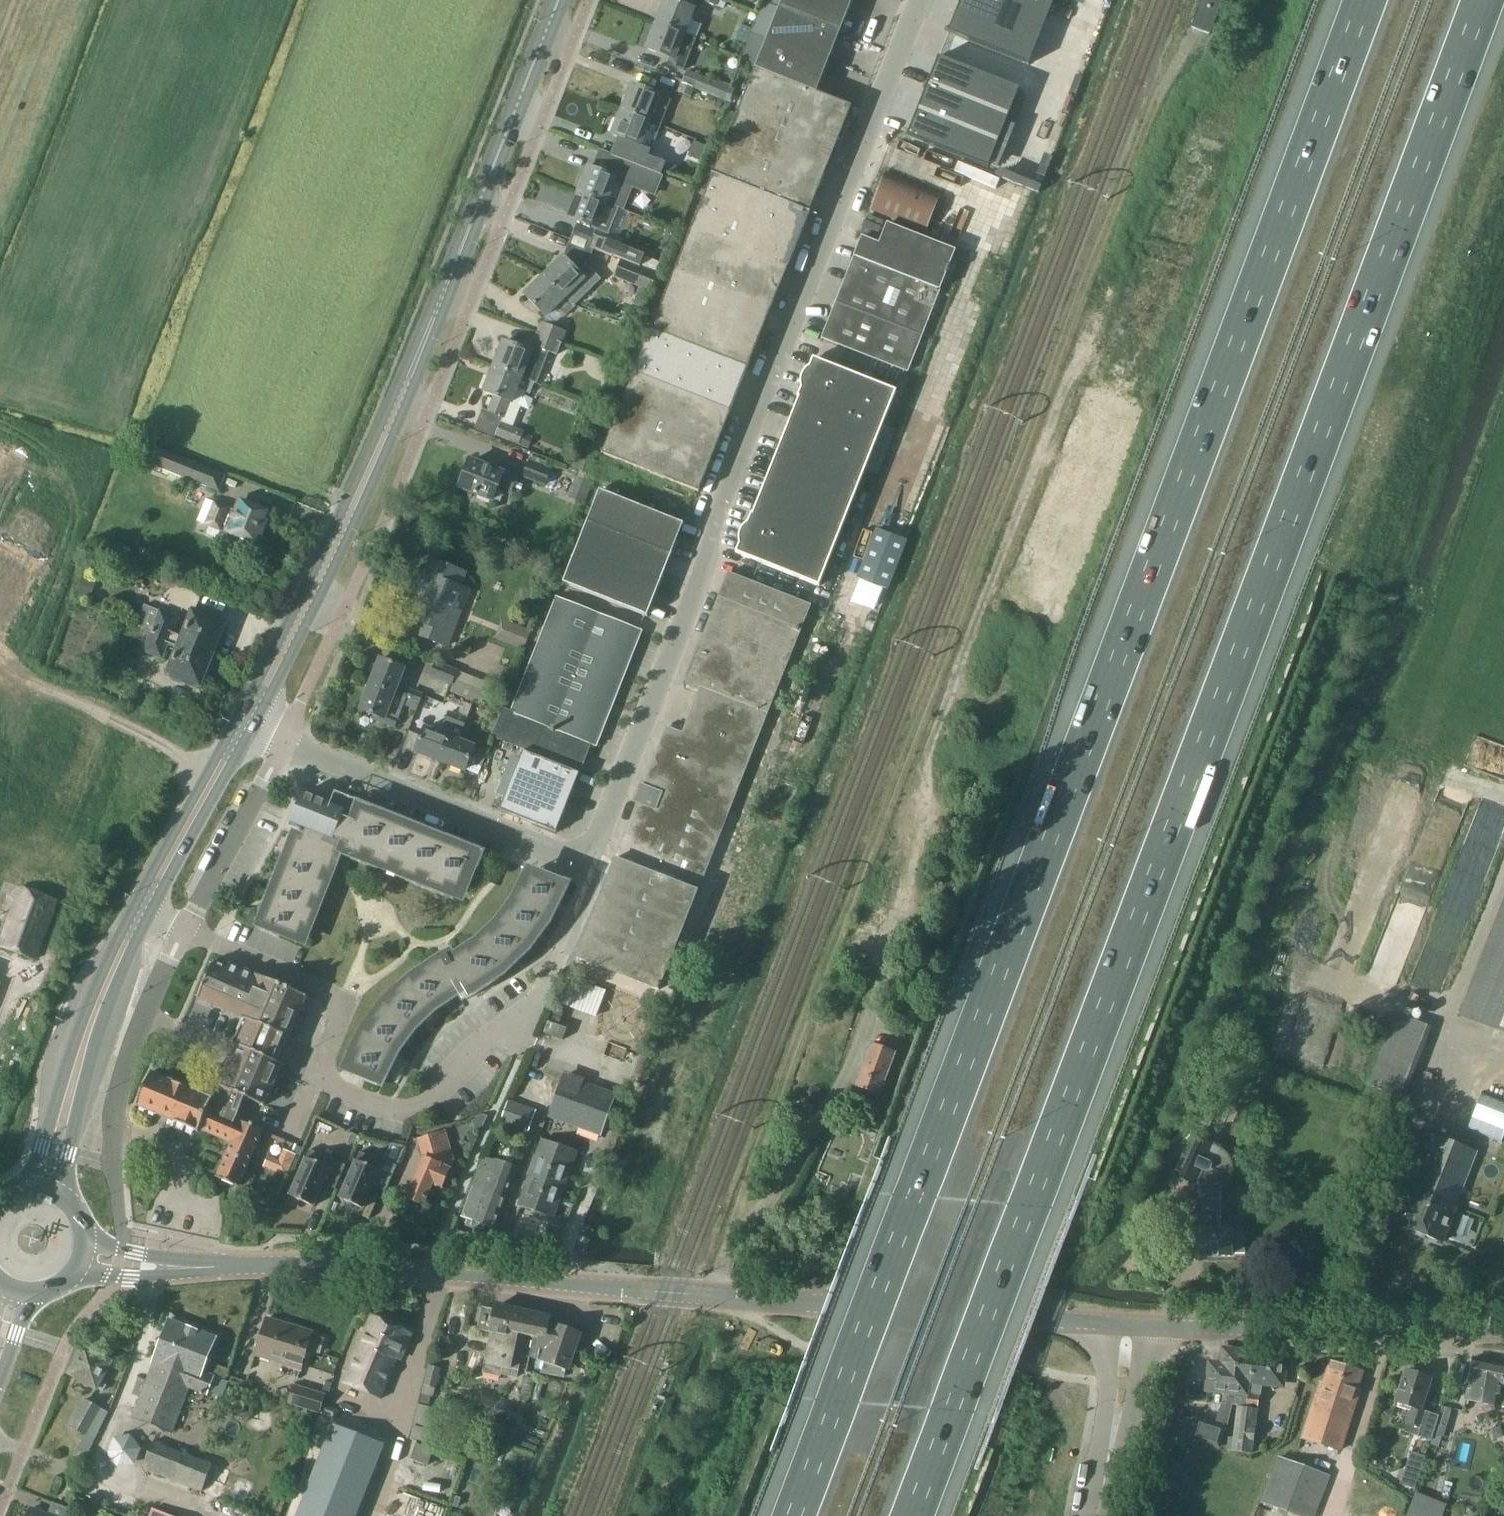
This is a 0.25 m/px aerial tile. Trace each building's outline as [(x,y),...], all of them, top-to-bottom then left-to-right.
[(657,23),(697,39),(702,25),(691,20),(695,9),(672,0),(666,0),(657,23)] [(817,93),(853,0),(783,0),(755,68),(817,93)] [(947,34),(1029,66),(1053,4),(1045,0),(961,0),(947,34)] [(697,39),(657,23),(647,49),(670,58),(669,61),(671,62),(672,63),(673,64),(675,67),(684,71),(697,39)] [(755,30),(742,25),(736,39),(748,44),(755,30)] [(938,57),(907,136),(989,168),(1020,89),(938,57)] [(817,93),(755,68),(734,121),(831,160),(852,106),(817,93)] [(687,71),(683,83),(694,87),(696,88),(728,100),(733,88),(687,71)] [(683,83),(680,91),(693,96),(696,88),(694,87),(683,83)] [(633,84),(623,110),(652,122),(652,121),(661,124),(670,99),(662,96),(633,84)] [(623,110),(613,135),(620,138),(618,144),(613,156),(652,171),(662,175),(668,160),(650,153),(651,150),(661,124),(652,121),(652,122),(623,110)] [(831,160),(734,121),(713,175),(809,213),(827,170),(831,160)] [(600,151),(594,168),(619,179),(633,184),(655,193),(662,175),(652,171),(613,156),(600,151)] [(589,167),(579,192),(609,204),(617,207),(624,210),(633,184),(619,179),(594,168),(589,167)] [(941,194),(886,172),(870,212),(926,234),(941,194)] [(712,177),(713,177),(683,251),(779,290),(809,213),(713,175),(712,177)] [(569,218),(599,230),(600,229),(608,232),(617,208),(609,205),(609,204),(579,192),(569,218)] [(881,240),(887,224),(869,217),(863,233),(881,240)] [(887,224),(881,240),(879,244),(863,238),(855,257),(941,291),(956,251),(887,224)] [(619,243),(593,234),(588,247),(614,256),(621,258),(640,266),(645,254),(619,243)] [(683,251),(670,284),(766,322),(779,290),(683,251)] [(545,276),(567,299),(573,306),(601,280),(588,265),(580,273),(565,257),(545,276)] [(941,291),(855,257),(837,303),(923,336),(941,291)] [(655,294),(662,274),(640,266),(621,258),(613,279),(655,294)] [(567,299),(545,276),(525,295),(547,318),(567,299)] [(670,284),(652,330),(748,368),(766,322),(670,284)] [(823,338),(870,357),(908,372),(911,364),(912,364),(923,336),(837,303),(827,329),(823,338)] [(630,306),(624,322),(641,329),(647,313),(630,306)] [(538,334),(563,344),(568,332),(542,322),(538,334)] [(634,373),(731,411),(748,368),(652,330),(634,373)] [(504,341),(494,367),(535,382),(538,384),(549,352),(559,355),(563,344),(538,334),(533,345),(534,346),(532,352),(504,341)] [(801,384),(801,388),(749,522),(746,524),(744,527),(742,529),(741,531),(740,535),(740,538),(740,541),(741,544),(737,553),(818,584),(894,389),(813,357),(810,366),(807,368),(805,370),(803,372),(802,375),(801,378),(800,382),(801,384)] [(494,367),(484,392),(495,396),(489,411),(504,417),(515,388),(527,393),(531,394),(535,382),(494,367)] [(634,373),(602,454),(699,492),(731,411),(634,373)] [(502,421),(496,435),(520,444),(529,448),(533,437),(524,434),(525,431),(502,421)] [(226,475),(148,444),(141,460),(219,491),(226,475)] [(523,477),(545,486),(552,468),(530,459),(523,477)] [(469,466),(461,487),(493,500),(498,487),(511,492),(517,477),(502,471),(501,473),(471,461),(469,466)] [(577,477),(569,497),(584,503),(592,483),(577,477)] [(587,522),(563,583),(647,617),(672,555),(684,524),(600,490),(587,522)] [(215,501),(206,522),(257,543),(270,511),(242,499),(235,516),(227,513),(229,507),(215,501)] [(877,529),(857,578),(887,590),(907,540),(877,529)] [(432,561),(411,613),(420,617),(414,634),(449,647),(466,604),(457,601),(463,587),(467,574),(432,561)] [(639,803),(617,858),(578,958),(660,990),(661,985),(662,986),(699,891),(769,714),(812,606),(729,574),(685,684),(700,690),(683,734),(668,728),(645,787),(643,786),(637,802),(639,803)] [(89,603),(96,582),(82,578),(75,599),(89,603)] [(512,712),(504,708),(492,737),(581,772),(592,744),(596,746),(642,632),(556,598),(512,712)] [(137,624),(154,630),(213,654),(225,622),(195,610),(185,636),(174,632),(180,617),(145,604),(137,624)] [(502,619),(495,638),(516,646),(523,627),(502,619)] [(169,642),(180,646),(169,673),(200,685),(213,654),(154,630),(146,649),(163,656),(169,642)] [(380,659),(379,664),(371,684),(397,694),(407,669),(380,659)] [(459,671),(436,663),(431,677),(453,685),(459,671)] [(360,710),(375,715),(373,719),(395,727),(399,717),(403,706),(417,711),(419,703),(408,699),(397,694),(371,684),(360,710)] [(408,699),(419,703),(420,703),(423,695),(411,690),(408,699)] [(459,714),(441,762),(465,771),(475,745),(460,739),(464,729),(468,718),(473,706),(463,703),(459,714)] [(442,732),(427,726),(416,752),(441,762),(459,714),(450,711),(444,723),(445,723),(442,732)] [(524,751),(501,810),(557,832),(580,773),(524,751)] [(475,854),(361,809),(357,819),(345,815),(346,811),(303,793),(302,796),(303,797),(300,804),(299,803),(295,813),(296,814),(294,821),(292,821),(291,823),(306,829),(302,839),(296,837),(262,923),(299,938),(304,925),(310,927),(317,910),(311,908),(316,897),(321,899),(328,882),(322,880),(327,869),(332,871),(339,854),(337,853),(339,847),(345,850),(344,851),(362,858),(364,853),(374,857),(372,863),(389,869),(391,864),(402,868),(400,874),(417,880),(419,875),(430,880),(428,884),(446,891),(448,886),(460,891),(475,854)] [(562,889),(524,874),(523,875),(533,879),(527,890),(522,888),(515,903),(519,905),(513,914),(508,911),(498,925),(502,928),(494,936),(491,932),(478,943),(481,947),(473,953),(469,949),(452,960),(449,955),(440,959),(441,960),(425,971),(428,976),(416,983),(413,979),(397,993),(400,998),(392,1006),(387,1002),(375,1019),(379,1023),(371,1034),(366,1031),(357,1050),(362,1052),(355,1066),(345,1062),(345,1063),(382,1078),(395,1051),(413,1027),(434,1007),(458,991),(464,1001),(476,994),(474,990),(502,971),(527,948),(547,920),(562,889)] [(58,900),(22,887),(1,947),(38,959),(58,900)] [(1459,1016),(1503,1033),(1503,900),(1459,1016)] [(216,1101),(245,1113),(252,1099),(266,1105),(294,1039),(290,1038),(308,997),(229,962),(227,967),(214,962),(198,999),(244,1019),(233,1044),(237,1046),(220,1087),(221,1088),(216,1101)] [(607,991),(563,975),(553,1002),(597,1018),(607,991)] [(1396,1013),(1369,1082),(1401,1094),(1428,1025),(1396,1013)] [(874,1045),(858,1086),(861,1087),(870,1091),(879,1094),(895,1053),(874,1045)] [(136,1106),(199,1133),(201,1129),(232,1143),(241,1121),(242,1121),(245,1113),(216,1101),(151,1072),(136,1106)] [(582,1080),(566,1075),(552,1115),(601,1134),(615,1097),(580,1084),(582,1080)] [(861,1087),(856,1099),(875,1106),(879,1094),(870,1091),(861,1087)] [(1501,1141),(1503,1132),(1503,1103),(1479,1094),(1466,1128),(1501,1141)] [(509,1101),(502,1122),(511,1125),(519,1104),(509,1101)] [(520,1128),(527,1107),(519,1104),(511,1125),(520,1128)] [(529,1132),(537,1111),(527,1107),(520,1128),(529,1132)] [(482,1116),(474,1118),(479,1136),(487,1118),(485,1117),(482,1116)] [(241,1121),(232,1143),(216,1177),(239,1187),(264,1131),(242,1121),(241,1121)] [(424,1157),(407,1198),(424,1205),(433,1184),(442,1188),(454,1160),(446,1133),(419,1141),(424,1157)] [(1411,1190),(1410,1189),(1396,1224),(1442,1242),(1456,1207),(1455,1207),(1477,1152),(1432,1134),(1411,1190)] [(1187,1154),(1177,1179),(1200,1189),(1200,1213),(1190,1213),(1191,1228),(1182,1228),(1182,1255),(1190,1255),(1190,1256),(1231,1256),(1231,1254),(1245,1253),(1245,1233),(1233,1233),(1233,1228),(1233,1222),(1222,1223),(1222,1191),(1229,1190),(1232,1184),(1234,1178),(1235,1173),(1235,1169),(1234,1163),(1233,1160),(1231,1157),(1229,1154),(1226,1150),(1223,1148),(1223,1146),(1196,1136),(1195,1138),(1189,1155),(1187,1154)] [(577,1152),(543,1140),(534,1165),(568,1177),(577,1152)] [(346,1165),(310,1150),(290,1196),(314,1207),(324,1184),(336,1189),(346,1165)] [(268,1157),(263,1168),(286,1178),(296,1156),(284,1151),(279,1161),(268,1157)] [(360,1152),(340,1198),(364,1209),(374,1187),(386,1192),(397,1166),(385,1161),(384,1162),(360,1152)] [(475,1186),(475,1187),(506,1197),(516,1167),(495,1160),(485,1156),(475,1186)] [(568,1177),(534,1165),(526,1186),(560,1199),(568,1177)] [(520,1205),(554,1217),(560,1199),(526,1186),(520,1205)] [(464,1217),(474,1220),(473,1221),(495,1228),(506,1197),(474,1187),(464,1217)] [(533,1337),(529,1358),(544,1361),(541,1373),(565,1377),(580,1334),(557,1326),(556,1328),(549,1325),(551,1318),(496,1307),(495,1310),(483,1307),(478,1330),(491,1333),(508,1336),(509,1332),(527,1336),(533,1337)] [(382,1400),(410,1331),(372,1315),(343,1384),(382,1400)] [(216,1337),(170,1319),(133,1418),(173,1434),(190,1388),(208,1395),(216,1376),(203,1371),(216,1337)] [(255,1356),(283,1365),(283,1367),(302,1373),(309,1349),(321,1353),(325,1340),(313,1336),(314,1333),(267,1319),(255,1356)] [(483,1373),(501,1377),(502,1375),(518,1378),(527,1336),(509,1332),(508,1336),(491,1333),(483,1373)] [(68,1373),(98,1391),(99,1389),(104,1392),(108,1385),(103,1382),(114,1362),(83,1345),(68,1373)] [(1228,1390),(1226,1403),(1237,1405),(1248,1406),(1250,1391),(1255,1353),(1225,1349),(1223,1365),(1211,1363),(1208,1387),(1228,1390)] [(1233,1437),(1228,1437),(1227,1451),(1253,1454),(1260,1396),(1261,1396),(1262,1384),(1265,1385),(1266,1381),(1281,1383),(1285,1357),(1255,1353),(1250,1391),(1248,1406),(1237,1405),(1233,1437)] [(1503,1376),(1503,1364),(1475,1358),(1466,1399),(1498,1405),(1503,1376)] [(1324,1383),(1321,1382),(1303,1438),(1341,1450),(1360,1390),(1357,1389),(1362,1372),(1331,1362),(1324,1383)] [(419,1404),(414,1426),(411,1438),(433,1444),(436,1431),(430,1430),(435,1408),(429,1407),(432,1396),(434,1397),(437,1389),(442,1368),(429,1365),(424,1385),(422,1393),(422,1394),(420,1405),(419,1404)] [(1407,1369),(1396,1401),(1411,1406),(1406,1421),(1422,1426),(1418,1436),(1431,1440),(1439,1415),(1420,1409),(1431,1377),(1407,1369)] [(327,1394),(294,1384),(288,1404),(321,1414),(327,1394)] [(72,1425),(86,1434),(77,1450),(88,1456),(109,1413),(86,1400),(72,1425)] [(322,1414),(335,1420),(339,1411),(326,1405),(322,1414)] [(1192,1438),(1219,1447),(1225,1428),(1198,1419),(1192,1438)] [(289,1515),(337,1515),(364,1446),(322,1429),(289,1515)] [(143,1470),(203,1492),(213,1464),(154,1441),(143,1470)] [(412,1459),(429,1465),(434,1450),(417,1444),(412,1459)] [(1329,1476),(1279,1457),(1262,1502),(1301,1515),(1314,1515),(1329,1476)] [(1404,1471),(1400,1483),(1414,1487),(1418,1475),(1404,1471)]
